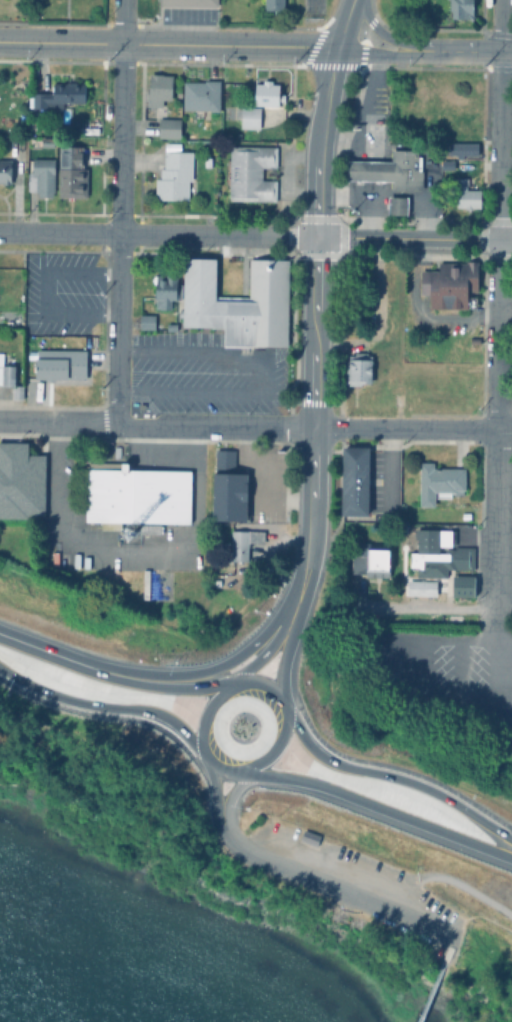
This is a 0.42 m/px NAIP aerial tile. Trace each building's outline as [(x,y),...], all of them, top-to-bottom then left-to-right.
[(265,9),(265,0),(284,0),(284,9),(265,9)] [(450,9),(450,0),(473,0),(473,13),(475,16),(473,19),(470,17),(451,17),(452,10),(450,9)] [(150,73),(162,73),(162,74),(172,74),(171,99),(163,98),(162,106),(146,105),(147,92),(148,92),(148,73),(150,73)] [(219,79),(219,111),(183,110),(184,80),(206,80),(206,79),(219,79)] [(272,79),(272,83),(279,83),(279,92),(285,93),(285,99),(279,99),(279,105),(246,103),(247,82),(263,82),(263,79),(272,79)] [(86,80),(86,101),(63,100),(62,109),(49,109),(49,107),(34,107),(35,91),(55,91),(55,82),(68,82),(68,80),(86,80)] [(260,106),(260,127),(242,127),(242,106),(260,106)] [(180,117),(180,137),(159,137),(159,118),(180,117)] [(54,137),(54,146),(41,146),(42,137),(54,137)] [(478,142),(478,154),(463,154),(463,157),(456,157),(456,154),(450,154),(450,142),(478,142)] [(87,167),(86,196),(58,195),(59,145),(84,146),(83,167),(87,167)] [(277,146),(277,167),(262,167),(262,179),(276,179),(276,200),(229,199),(230,145),(277,146)] [(415,170),(421,170),(420,190),(388,189),(389,180),(367,179),(346,179),(347,159),(367,160),(389,161),(390,149),(416,150),(415,170)] [(192,151),(192,180),(188,180),(188,199),(156,198),(156,178),(160,178),(161,168),(164,168),(165,150),(192,151)] [(54,158),(54,173),(55,173),(54,191),(53,191),(53,196),(38,196),(38,191),(35,191),(35,190),(28,190),(28,171),(32,171),(32,158),(54,158)] [(10,183),(0,182),(0,159),(11,159),(10,183)] [(468,177),(469,186),(467,186),(467,189),(481,188),(481,207),(473,207),(473,208),(465,208),(465,206),(457,207),(457,187),(454,187),(454,177),(468,177)] [(387,196),(406,197),(405,214),(386,214),(387,196)] [(182,257),(215,258),(214,299),(247,300),(248,258),(287,259),(285,346),(222,345),(223,327),(180,327),(182,257)] [(478,260),(478,291),(471,291),(471,294),(466,294),(466,296),(477,296),(476,307),(467,307),(467,308),(429,307),(429,294),(421,293),(421,270),(439,270),(439,261),(465,262),(465,261),(465,260),(478,260)] [(155,314),(155,329),(142,329),(140,329),(140,314),(142,314),(155,314)] [(177,330),(167,331),(167,323),(177,322),(177,330)] [(85,523),(86,463),(103,464),(103,470),(121,470),(121,463),(129,464),(129,471),(191,471),(190,525),(85,523)] [(299,826),(315,832),(311,843),(295,837),(299,826)]
